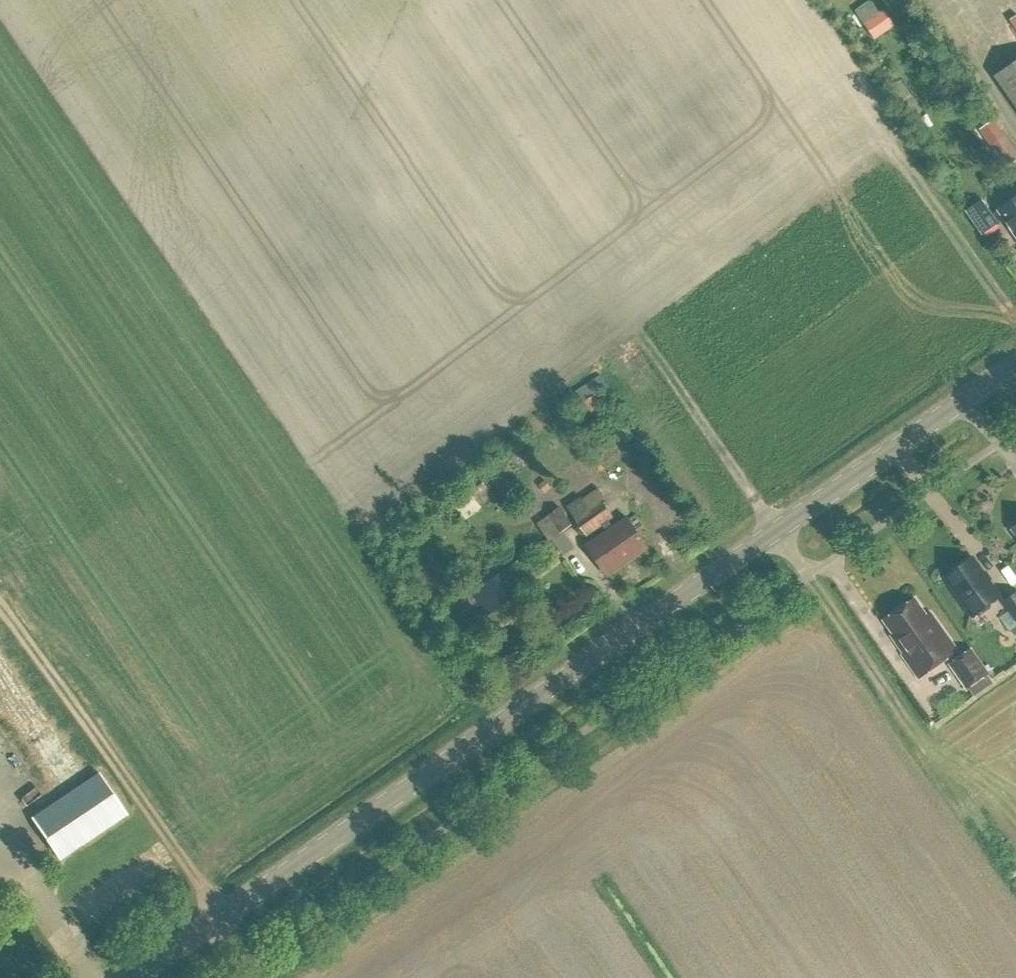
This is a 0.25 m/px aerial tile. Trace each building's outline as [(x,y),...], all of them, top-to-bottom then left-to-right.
[(995,76),(1015,105),(1015,61),(995,76)] [(979,128),(1004,165),(1015,157),(1015,153),(992,119),(979,128)] [(997,223),(1003,218),(1015,236),(1015,198),(998,210),(999,211),(992,215),(982,201),(967,211),(983,234),(998,224),(997,223)] [(468,485),(476,496),(489,487),(482,476),(468,485)] [(595,486),(548,518),(565,542),(598,519),(607,532),(615,526),(607,514),(612,510),(595,486)] [(587,545),(608,576),(648,548),(627,517),(615,526),(607,532),(601,535),(587,545)] [(945,577),(973,616),(976,614),(979,614),(989,607),(990,604),(1001,596),(989,580),(989,577),(987,574),(984,573),(973,557),(945,577)] [(505,571),(484,584),(500,608),(520,595),(505,571)] [(1004,602),(1015,619),(1015,593),(1004,602)] [(915,598),(884,620),(894,634),(891,635),(904,654),(902,655),(919,679),(958,651),(931,613),(927,615),(915,598)] [(950,664),(967,689),(989,673),(971,649),(950,664)] [(31,818),(58,859),(126,813),(98,772),(31,818)]
